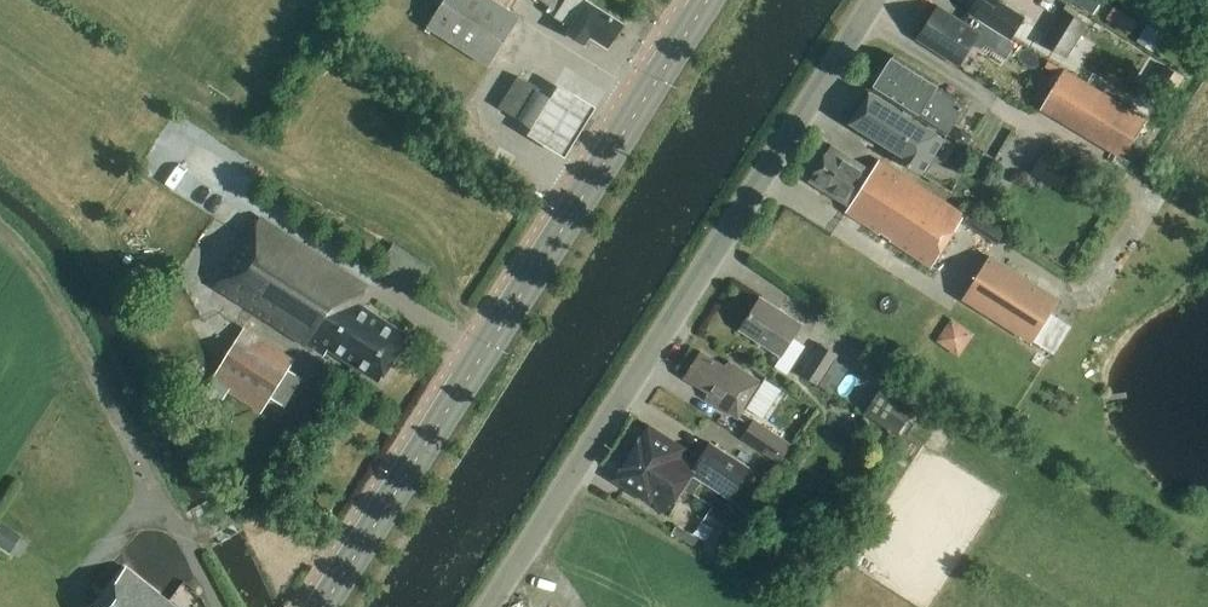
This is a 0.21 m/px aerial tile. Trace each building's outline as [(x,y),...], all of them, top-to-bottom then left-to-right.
[(521,16),(496,0),(444,0),(439,8),(427,27),(489,66),(521,16)] [(514,10),(520,0),(499,0),(514,10)] [(564,0),(543,0),(558,10),(564,0)] [(623,23),(588,1),(588,0),(566,0),(556,16),(570,25),(567,31),(586,44),(591,37),(608,47),(623,23)] [(975,1),(968,12),(970,14),(1010,39),(1025,16),(999,0),(973,0),(975,1)] [(1103,0),(1076,0),(1096,12),(1103,0)] [(970,14),(964,23),(936,6),(915,39),(956,65),(971,43),(978,47),(982,42),(1003,55),(1013,40),(1010,39),(970,14)] [(1070,57),(1090,24),(1061,7),(1042,41),(1070,57)] [(1134,33),(1141,19),(1123,9),(1115,22),(1134,33)] [(934,91),(936,88),(939,84),(892,55),(873,85),(906,106),(917,91),(923,95),(925,91),(931,94),(934,90),(934,91)] [(1147,118),(1064,69),(1040,110),(1123,159),(1147,118)] [(517,118),(535,88),(517,77),(500,108),(517,118)] [(596,108),(558,85),(551,99),(536,89),(518,119),(532,130),(529,135),(566,158),(596,108)] [(961,101),(956,98),(954,100),(936,88),(934,91),(934,90),(931,94),(925,91),(923,95),(917,91),(906,106),(949,133),(954,124),(958,126),(969,109),(965,107),(959,103),(961,101)] [(948,140),(945,138),(938,134),(939,133),(870,90),(849,122),(898,153),(895,157),(922,174),(933,158),(945,165),(959,143),(949,137),(948,140)] [(960,125),(953,137),(965,145),(972,133),(960,125)] [(872,170),(832,144),(808,180),(849,205),(845,212),(930,267),(965,214),(880,159),(872,170)] [(1032,176),(1059,191),(1072,168),(1045,153),(1032,176)] [(1111,197),(1101,212),(1114,220),(1124,206),(1111,197)] [(380,382),(410,336),(359,304),(371,285),(261,215),(214,287),(306,346),(307,345),(324,356),(328,349),(380,382)] [(963,299),(1028,339),(1054,298),(988,258),(963,299)] [(739,330),(780,357),(803,322),(762,295),(739,330)] [(219,372),(269,402),(295,360),(245,329),(219,372)] [(821,345),(802,374),(820,386),(839,356),(821,345)] [(726,366),(701,351),(685,377),(709,392),(705,399),(738,419),(753,396),(772,407),(783,388),(765,377),(763,380),(730,360),(726,366)] [(916,411),(882,389),(866,414),(900,436),(916,411)] [(783,461),(794,443),(756,419),(744,437),(783,461)] [(648,425),(629,455),(630,455),(684,489),(692,494),(702,480),(730,498),(749,468),(711,444),(698,464),(683,454),(686,449),(648,425)] [(684,489),(630,455),(629,455),(613,481),(668,515),(684,489)] [(730,499),(721,513),(738,524),(747,509),(730,499)] [(702,522),(712,528),(730,538),(738,524),(721,513),(710,507),(702,522)] [(0,522),(0,543),(10,528),(0,522)] [(167,601),(191,571),(149,537),(93,606),(175,606),(167,601)]
